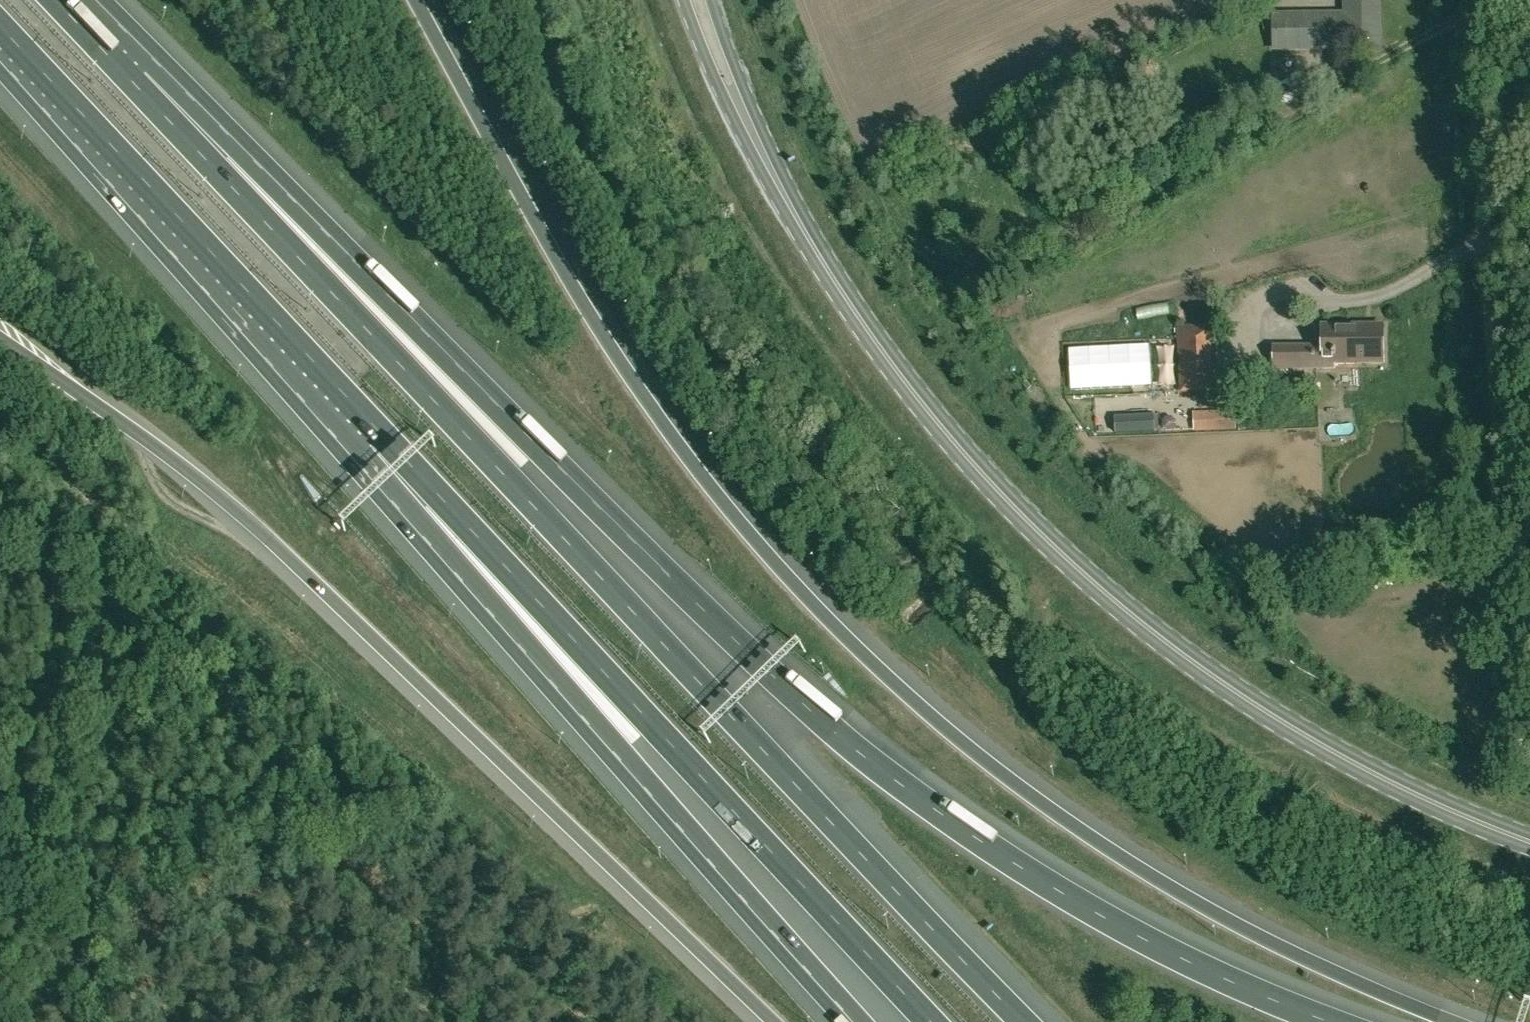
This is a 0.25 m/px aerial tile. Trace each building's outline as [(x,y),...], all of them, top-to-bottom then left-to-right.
[(1274,15),(1275,47),(1347,46),(1347,50),(1379,50),(1378,0),(1346,0),(1347,14),(1274,15)] [(1346,0),(1319,0),(1319,14),(1346,14),(1346,0)] [(1347,50),(1347,46),(1274,47),(1274,82),(1324,82),(1324,68),(1331,68),(1340,60),(1340,52),(1347,52),(1347,50)] [(1217,342),(1216,324),(1177,325),(1180,393),(1213,391),(1211,342),(1217,342)] [(1335,363),(1384,363),(1383,324),(1322,325),(1322,345),(1274,346),(1274,368),(1335,367),(1335,363)] [(1235,410),(1193,412),(1194,431),(1235,429),(1235,410)] [(1155,430),(1154,415),(1114,417),(1115,432),(1155,430)]
